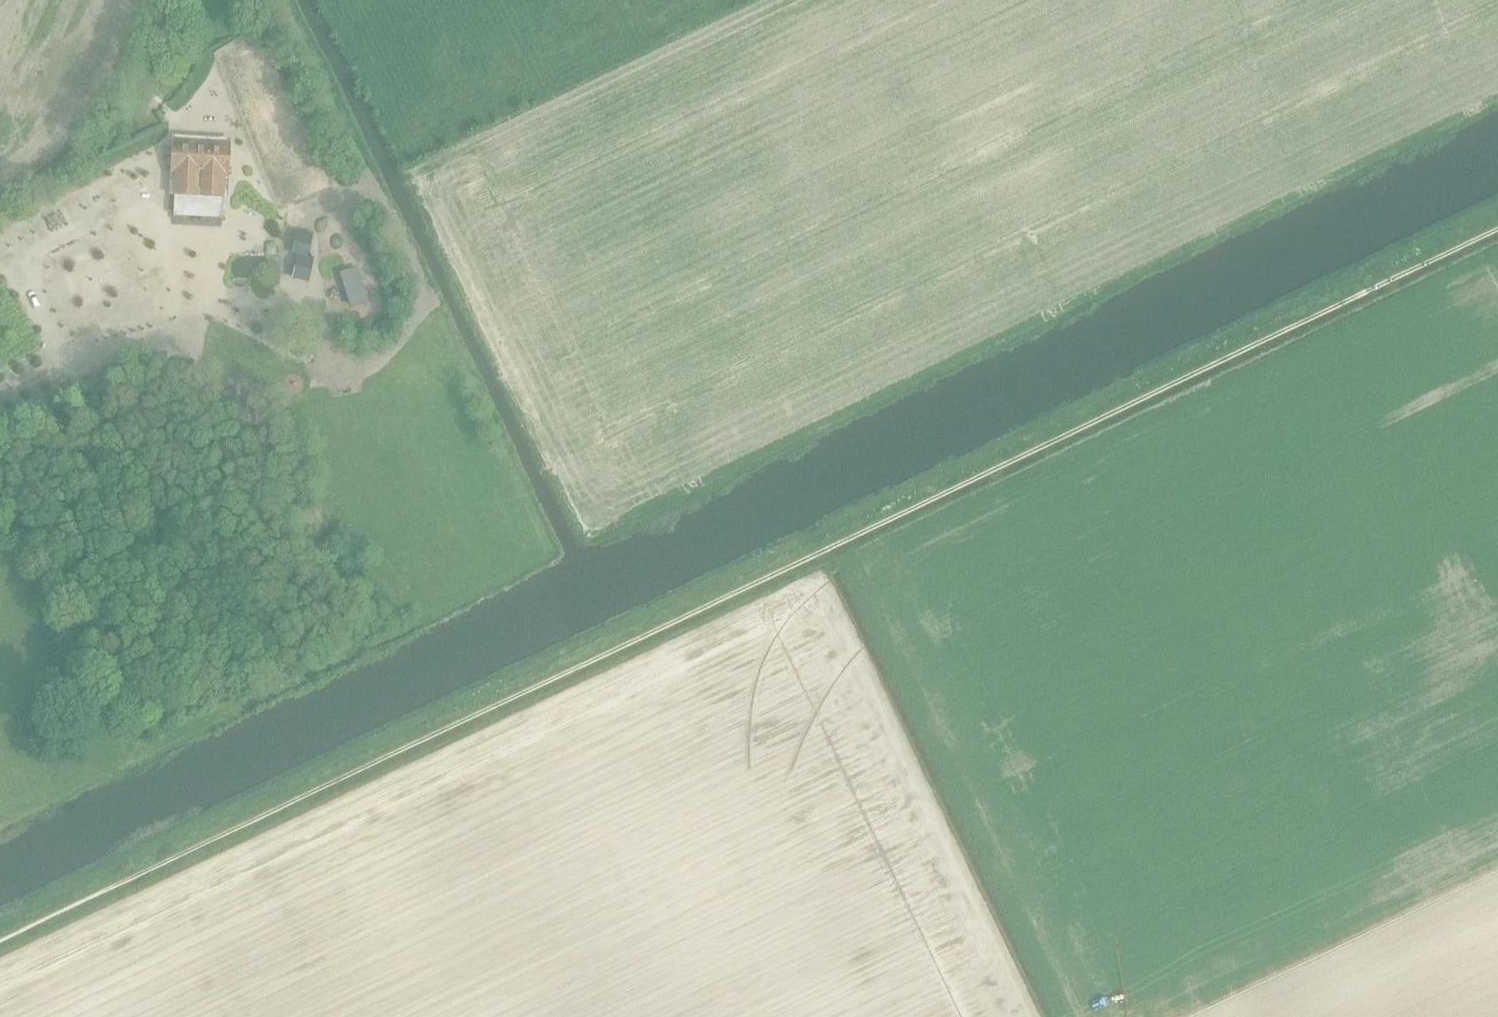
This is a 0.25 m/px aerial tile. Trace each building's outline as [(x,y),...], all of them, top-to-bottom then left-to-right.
[(175,175),(176,142),(169,142),(167,176),(170,176),(170,195),(224,197),(225,177),(224,177),(175,175)] [(175,175),(224,177),(226,144),(176,142),(175,175)] [(289,278),(306,282),(311,258),(305,257),(310,232),(295,229),(290,253),(294,254),(289,278)]
